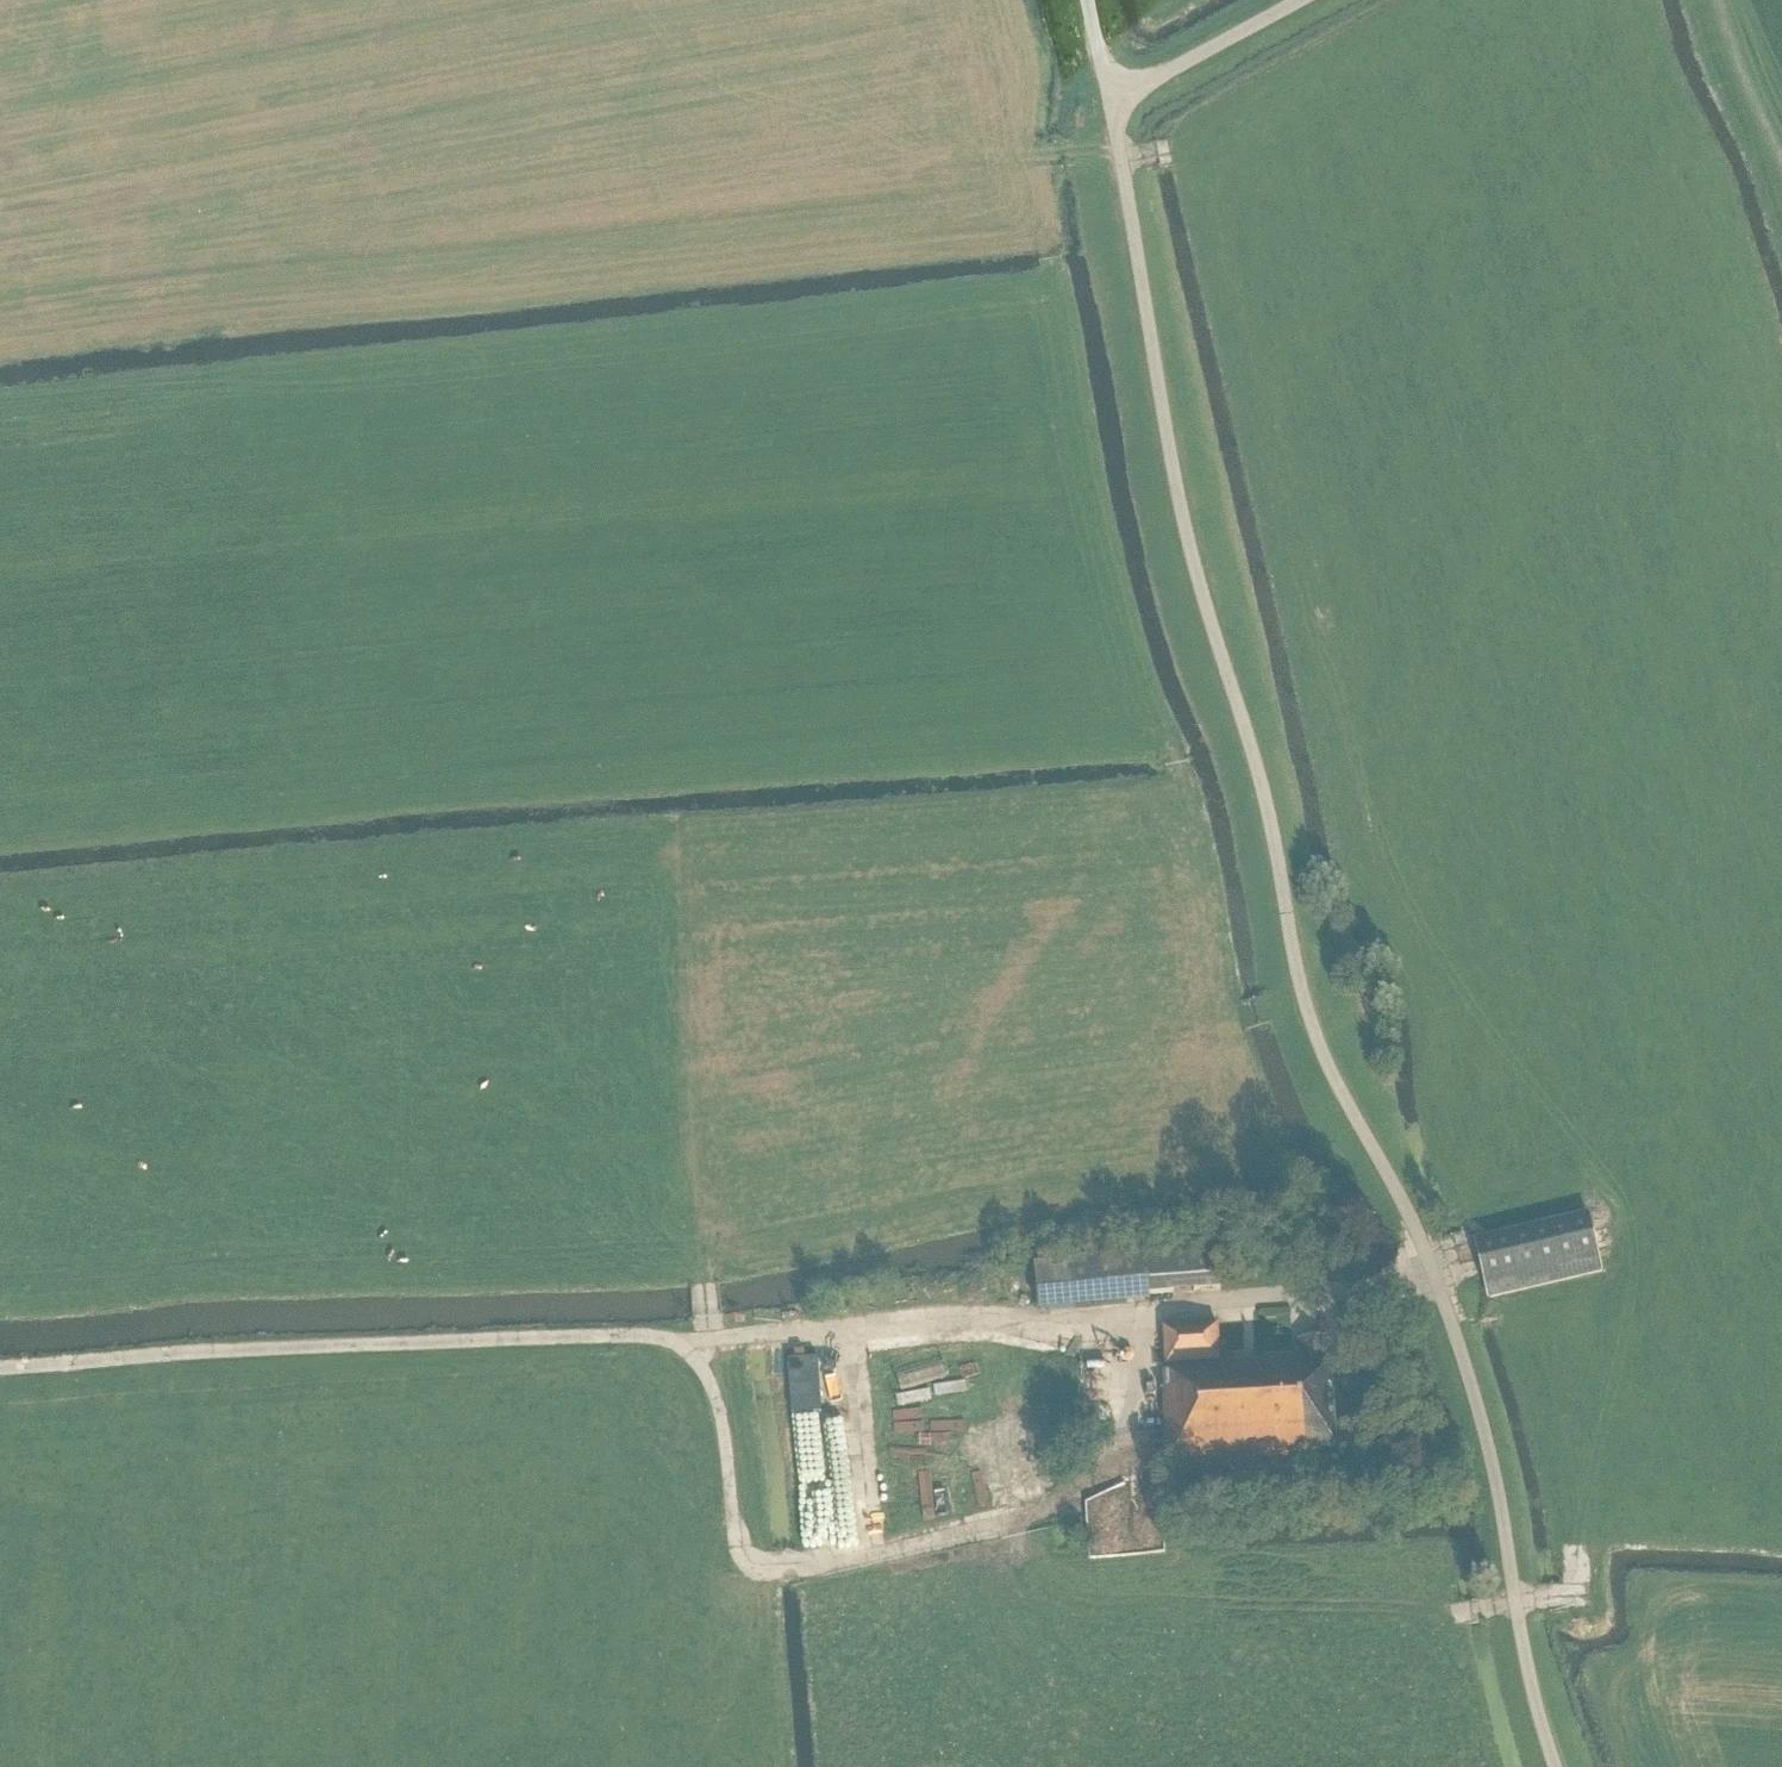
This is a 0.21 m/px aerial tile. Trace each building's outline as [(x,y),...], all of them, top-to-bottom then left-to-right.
[(1368,1013),(1376,1011),(1373,1001),(1365,1003),(1368,1013)] [(1488,1298),(1603,1271),(1590,1216),(1475,1243),(1488,1298)] [(1219,1287),(1216,1248),(1033,1266),(1038,1314),(1148,1303),(1147,1294),(1219,1287)] [(1167,1466),(1336,1457),(1330,1339),(1299,1341),(1300,1363),(1272,1364),(1272,1361),(1220,1363),(1218,1326),(1160,1329),(1167,1466)] [(823,1414),(819,1359),(789,1361),(794,1416),(823,1414)] [(849,1423),(846,1470),(879,1472),(882,1425),(849,1423)]
